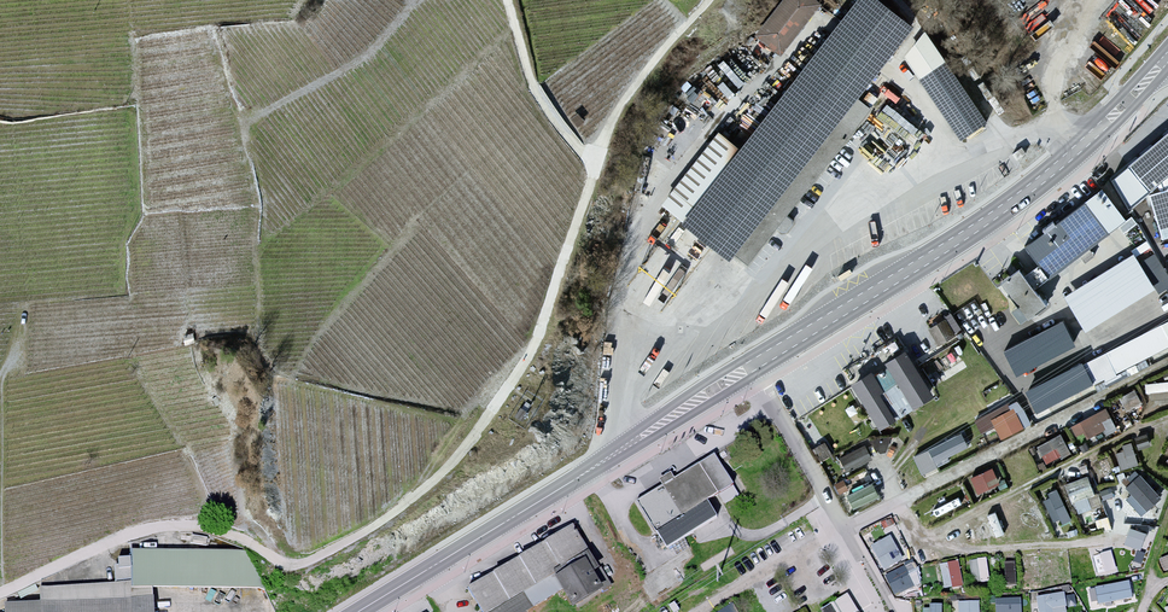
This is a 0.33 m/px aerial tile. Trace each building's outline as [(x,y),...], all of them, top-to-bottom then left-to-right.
[(909,31),(870,0),(861,0),(686,222),(731,257),(909,31)] [(780,51),(812,8),(802,0),(787,0),(760,36),(780,51)] [(963,138),(986,123),(930,36),(907,51),(963,138)] [(1112,181),(1129,211),(1148,195),(1149,196),(1163,241),(1167,239),(1167,134),(1112,181)] [(1028,248),(1050,277),(1124,222),(1102,192),(1028,248)] [(1134,257),(1067,299),(1085,328),(1153,287),(1134,257)] [(1043,306),(1019,272),(1002,283),(1026,318),(1043,306)] [(948,322),(930,331),(938,345),(955,336),(948,322)] [(1076,346),(1064,322),(1003,353),(1016,377),(1076,346)] [(1087,366),(1098,386),(1167,349),(1167,323),(1087,366)] [(192,335),(183,336),(185,344),(193,342),(192,335)] [(905,358),(855,387),(880,430),(930,401),(905,358)] [(1093,385),(1082,363),(1025,393),(1036,415),(1093,385)] [(993,424),(1001,438),(1021,427),(1012,412),(993,424)] [(962,435),(913,458),(923,478),(938,471),(936,468),(949,461),(948,458),(968,448),(962,435)] [(1038,442),(1045,462),(1065,455),(1058,435),(1038,442)] [(817,445),(821,457),(831,453),(827,442),(817,445)] [(847,470),(874,459),(867,443),(840,454),(847,470)] [(1117,447),(1122,467),(1139,463),(1134,443),(1117,447)] [(717,457),(636,503),(663,550),(716,520),(705,502),(733,486),(717,457)] [(1079,512),(1093,506),(1089,494),(1097,492),(1089,472),(1067,481),(1079,512)] [(1141,474),(1123,494),(1144,513),(1162,493),(1141,474)] [(837,487),(840,493),(848,489),(844,483),(837,487)] [(1062,488),(1044,494),(1053,521),(1071,516),(1062,488)] [(846,501),(851,510),(870,500),(865,491),(846,501)] [(1141,549),(1148,530),(1132,524),(1125,543),(1141,549)] [(573,527),(469,589),(483,611),(531,611),(529,607),(559,589),(570,606),(607,584),(573,527)] [(891,535),(872,545),(884,568),(903,559),(891,535)] [(1160,556),(1165,569),(1167,568),(1167,553),(1160,556)] [(156,596),(262,592),(260,557),(129,561),(130,585),(38,588),(39,604),(5,605),(5,611),(157,611),(156,596)] [(985,557),(969,560),(973,583),(989,580),(985,557)] [(1036,557),(1021,558),(1023,578),(1038,576),(1036,557)] [(958,559),(939,563),(944,587),(952,585),(952,587),(963,584),(958,559)] [(1005,560),(1006,582),(1016,582),(1016,560),(1005,560)] [(904,565),(885,575),(894,593),(913,584),(904,565)] [(1129,580),(1096,587),(1099,603),(1133,596),(1129,580)] [(1037,596),(1040,611),(1063,611),(1067,611),(1063,591),(1037,596)] [(996,599),(997,611),(1021,611),(1020,598),(996,599)] [(835,601),(821,609),(823,611),(842,611),(835,601)] [(959,601),(959,611),(978,611),(978,601),(959,601)] [(732,602),(717,611),(739,611),(732,602)] [(930,603),(930,611),(941,611),(941,603),(930,603)]
